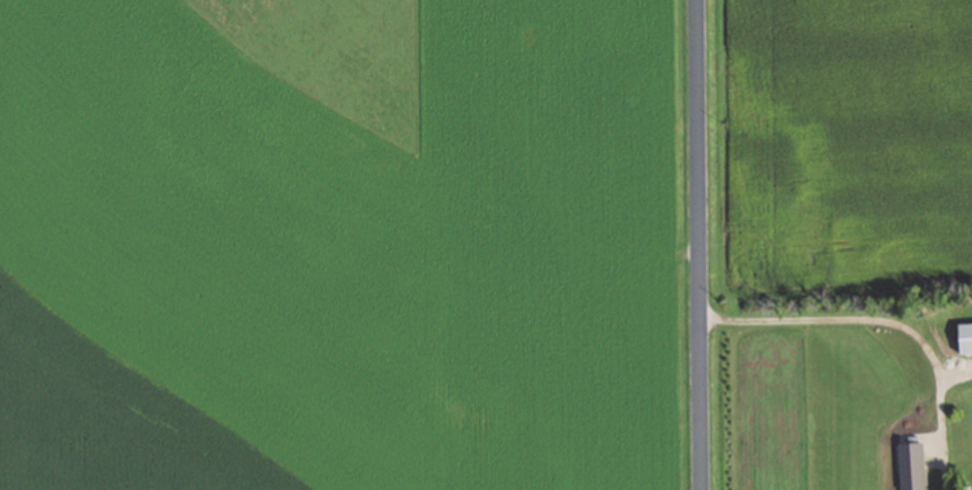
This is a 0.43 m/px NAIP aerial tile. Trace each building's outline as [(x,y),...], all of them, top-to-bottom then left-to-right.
[(954,323),(955,353),(971,352),(971,323),(954,323)]
